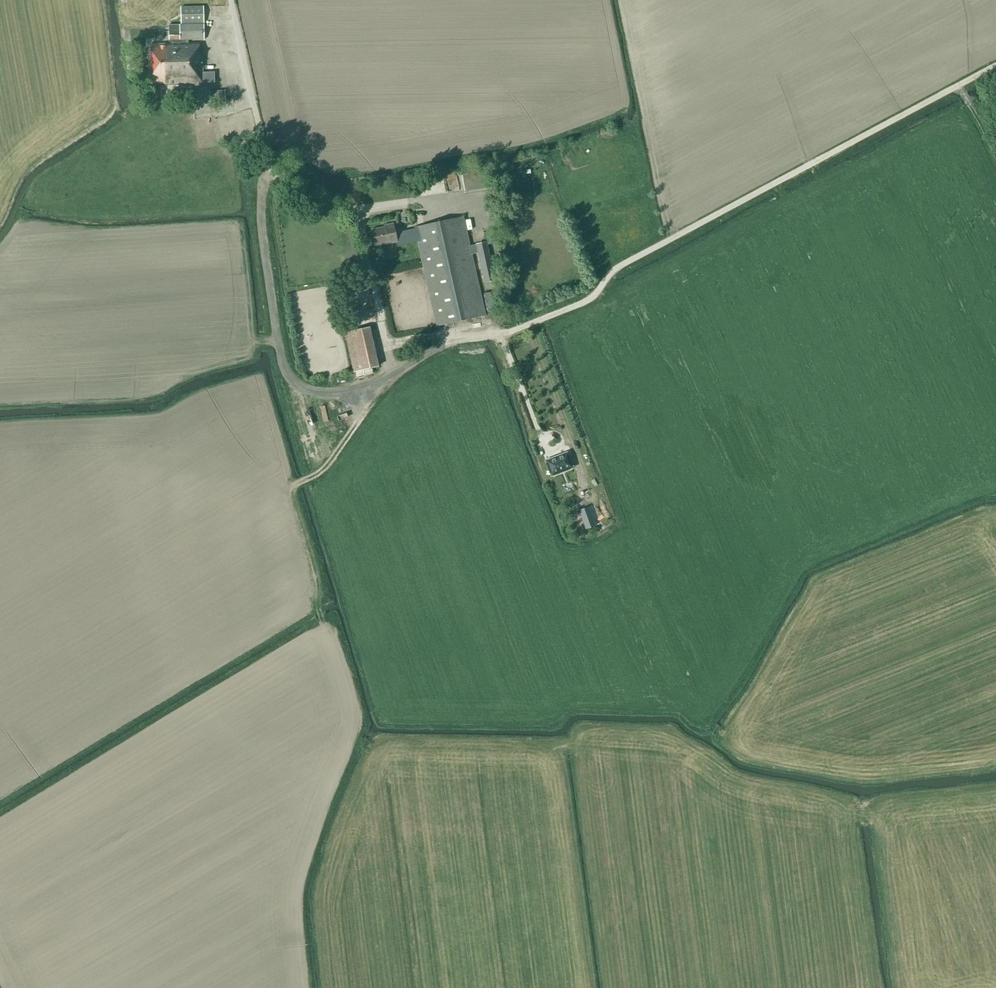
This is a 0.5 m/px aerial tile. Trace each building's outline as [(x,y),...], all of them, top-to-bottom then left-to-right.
[(204,7),(181,7),(181,23),(204,23),(204,7)] [(151,84),(202,83),(214,83),(214,72),(203,73),(203,53),(199,53),(199,43),(190,43),(190,40),(204,39),(204,24),(169,25),(169,44),(150,44),(151,84)] [(192,100),(192,85),(160,85),(160,89),(151,89),(151,96),(160,96),(160,100),(192,100)] [(209,91),(210,105),(226,104),(225,90),(209,91)] [(418,228),(402,232),(402,233),(395,234),(393,223),(384,225),(385,227),(371,230),(375,247),(397,242),(398,246),(417,242),(436,326),(485,315),(478,284),(474,263),(479,262),(484,282),(495,280),(487,245),(494,243),(491,231),(483,233),(486,242),(470,246),(463,217),(418,227),(418,228)] [(369,327),(345,333),(354,373),(378,367),(369,327)] [(551,476),(573,468),(567,452),(545,461),(551,476)] [(585,529),(595,526),(589,507),(579,510),(585,529)]
